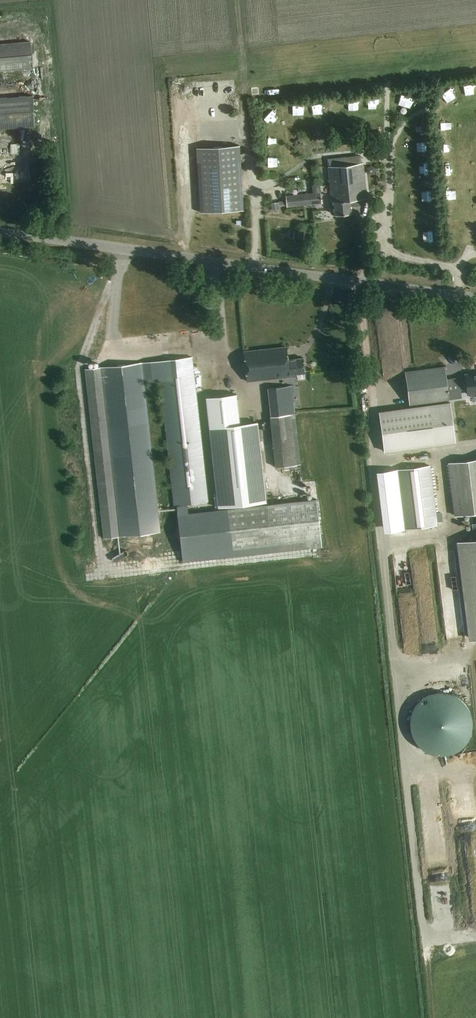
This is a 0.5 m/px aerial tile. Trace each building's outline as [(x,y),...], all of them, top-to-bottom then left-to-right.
[(32,65),(29,39),(0,42),(0,68),(32,65)] [(441,106),(450,99),(447,94),(437,101),(441,106)] [(35,126),(33,96),(0,98),(0,128),(35,126)] [(197,148),(200,212),(243,210),(239,145),(197,148)] [(335,202),(336,216),(350,214),(349,201),(367,199),(363,162),(329,165),(333,203),(335,202)] [(287,206),(321,202),(320,191),(285,195),(287,206)] [(299,231),(297,239),(304,241),(306,233),(299,231)] [(243,351),(247,381),(297,376),(297,373),(304,372),(302,358),(288,359),(286,347),(243,351)] [(101,365),(85,367),(86,370),(104,537),(120,535),(160,531),(144,384),(148,384),(147,378),(161,377),(175,505),(208,501),(192,356),(159,359),(141,361),(101,365)] [(449,399),(445,367),(405,372),(410,405),(449,399)] [(465,375),(468,394),(475,393),(475,373),(465,375)] [(283,386),(268,388),(271,416),(287,414),(283,386)] [(236,394),(206,397),(218,507),(266,502),(257,422),(239,424),(236,394)] [(450,402),(379,412),(385,451),(455,442),(450,402)] [(295,413),(287,414),(271,416),(270,416),(273,436),(297,434),(295,413)] [(456,515),(469,514),(475,513),(475,459),(450,463),(456,515)] [(397,468),(404,529),(437,525),(430,465),(397,468)] [(187,505),(177,506),(183,562),(322,547),(317,499),(188,513),(187,505)] [(472,540),(463,541),(475,640),(475,639),(475,540),(472,540)] [(403,699),(405,699),(405,704),(416,704),(417,688),(403,687),(403,699)] [(412,744),(411,744),(412,747),(411,758),(416,758),(416,753),(425,750),(425,746),(432,747),(454,738),(454,729),(447,709),(450,708),(450,700),(443,700),(443,704),(431,704),(434,714),(431,715),(425,715),(425,705),(424,702),(417,705),(416,708),(407,708),(414,706),(411,706),(404,708),(406,715),(412,715),(412,744)]
